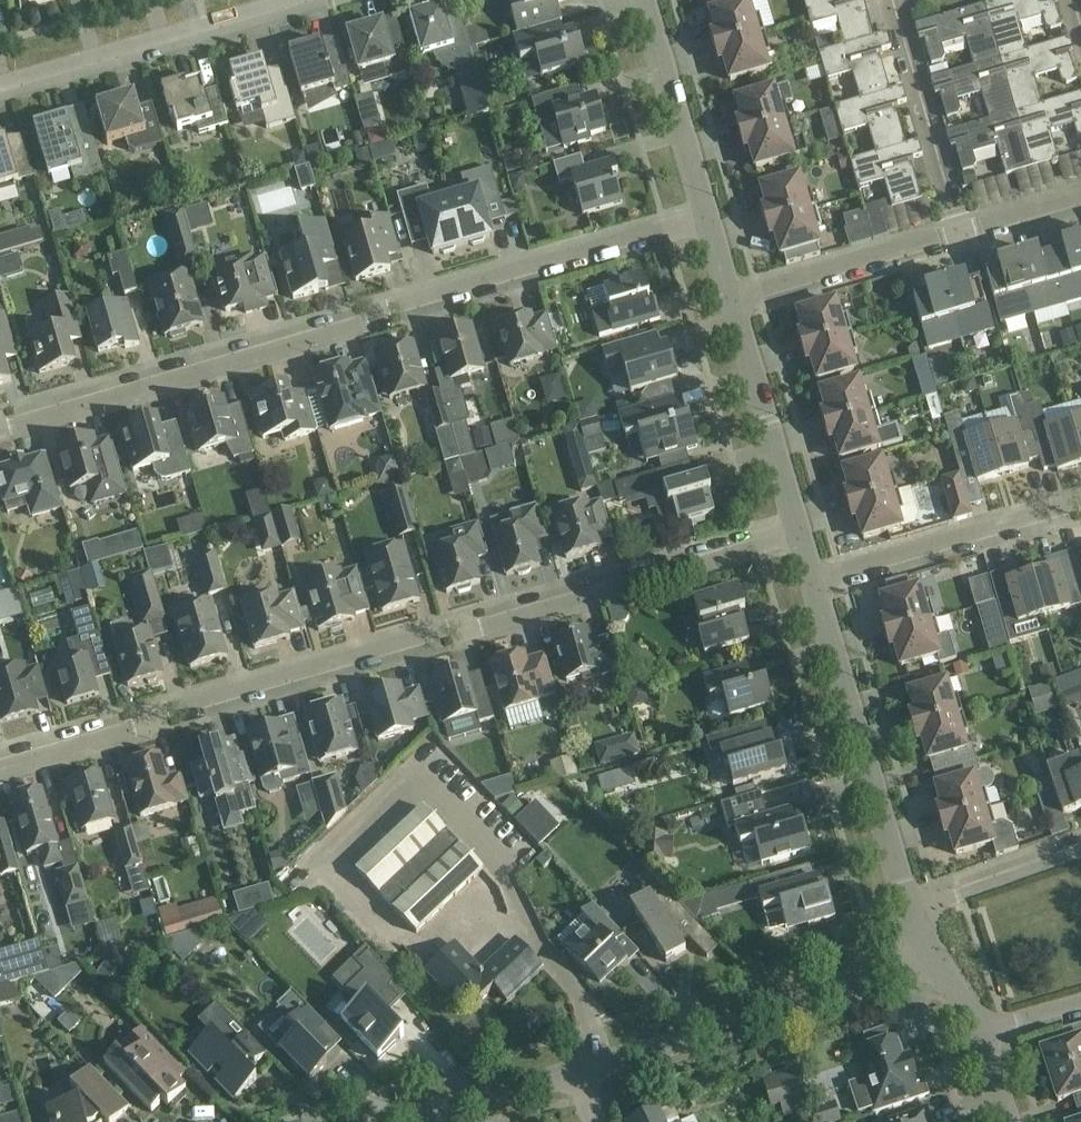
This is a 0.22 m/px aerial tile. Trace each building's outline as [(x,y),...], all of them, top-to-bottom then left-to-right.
[(20,9),(49,0),(17,0),(20,9)] [(560,23),(562,22),(557,2),(565,0),(521,0),(524,11),(511,14),(517,35),(560,23)] [(811,27),(836,19),(844,47),(874,38),(864,3),(861,4),(859,0),(803,0),(811,27)] [(984,5),(1000,59),(1026,51),(1018,25),(1042,18),(1045,28),(1050,31),(1061,28),(1053,0),(1003,0),(984,5)] [(710,35),(714,48),(764,34),(759,15),(752,17),(748,1),(731,7),(709,13),(715,33),(710,35)] [(462,23),(448,27),(442,6),(431,9),(430,5),(431,4),(430,3),(428,2),(426,2),(424,2),(423,2),(421,3),(420,4),(419,5),(418,6),(418,8),(417,10),(418,12),(418,13),(409,16),(421,56),(432,53),(433,55),(435,60),(438,63),(441,67),(445,70),(447,71),(452,72),(456,73),(469,118),(488,113),(469,49),(470,48),(464,30),(462,23)] [(1000,60),(1000,59),(984,5),(915,25),(918,35),(922,34),(931,65),(942,62),(944,58),(941,47),(966,40),(973,67),(930,79),(931,80),(948,75),(1000,60)] [(563,35),(560,23),(517,35),(512,36),(520,64),(536,60),(541,78),(586,65),(580,45),(577,46),(573,32),(563,35)] [(404,47),(398,26),(373,33),(371,27),(348,33),(359,72),(385,64),(389,79),(412,73),(404,47)] [(474,27),(464,30),(470,48),(489,43),(487,35),(474,27)] [(770,52),(764,34),(714,48),(718,62),(723,61),(729,81),(751,75),(768,70),(763,54),(770,52)] [(829,51),(819,54),(826,81),(852,73),(860,100),(834,107),(834,108),(890,92),(889,92),(902,88),(889,91),(880,57),(876,58),(875,52),(880,50),(880,51),(891,48),(887,34),(874,38),(844,47),(829,51)] [(824,37),(815,40),(819,54),(829,51),(824,37)] [(351,87),(337,39),(336,40),(336,41),(322,45),(321,41),(320,42),(321,45),(312,47),(311,44),(288,51),(301,95),(332,86),(334,93),(351,87)] [(1000,60),(1016,114),(1067,99),(1067,98),(1080,94),(1063,99),(1041,106),(1033,79),(1058,71),(1061,82),(1066,84),(1076,81),(1067,50),(1072,49),(1069,39),(1052,44),(1052,45),(1000,60)] [(271,89),(263,58),(229,68),(234,84),(229,86),(236,112),(259,105),(266,128),(296,120),(286,85),(271,89)] [(982,94),(989,121),(1016,114),(1000,60),(948,75),(931,80),(933,89),(938,88),(947,119),(958,116),(960,111),(957,101),(982,94)] [(177,83),(176,77),(159,82),(162,95),(164,95),(173,127),(176,126),(178,130),(196,125),(199,133),(228,125),(217,89),(204,92),(201,81),(187,85),(185,81),(177,83)] [(792,102),(788,85),(735,100),(741,121),(735,122),(739,136),(790,121),(785,104),(792,102)] [(578,88),(578,87),(556,93),(531,100),(538,125),(555,120),(563,148),(569,146),(591,140),(590,135),(605,131),(595,97),(573,103),(569,91),(578,88)] [(850,161),(850,162),(905,146),(905,145),(918,142),(918,141),(905,145),(895,111),(892,112),(890,106),(895,104),(896,105),(906,102),(902,88),(889,92),(890,92),(834,108),(842,134),(868,127),(875,154),(850,161)] [(372,93),(355,98),(364,131),(382,126),(372,93)] [(1067,98),(1067,99),(1041,106),(1016,114),(1031,168),(1058,161),(1050,132),(1074,125),(1077,136),(1080,138),(1080,94),(1067,98)] [(139,111),(134,96),(96,107),(107,145),(125,140),(134,153),(164,144),(152,104),(151,104),(152,107),(139,111)] [(1031,168),(1016,114),(989,121),(964,129),(963,128),(946,133),(949,143),(953,141),(962,173),(973,170),(976,165),(973,155),(997,148),(1005,176),(1031,168)] [(73,137),(67,115),(33,125),(48,177),(71,170),(74,183),(103,174),(88,124),(87,124),(89,133),(73,137)] [(795,138),(790,121),(739,136),(743,150),(749,148),(755,168),(776,162),(807,153),(802,136),(795,138)] [(382,136),(373,130),(366,132),(370,147),(384,143),(382,136)] [(427,134),(415,138),(419,152),(432,148),(427,134)] [(21,136),(21,137),(6,141),(5,136),(4,137),(4,138),(0,139),(0,191),(15,187),(14,183),(18,182),(18,181),(34,177),(22,136),(21,136)] [(922,156),(918,142),(905,145),(905,146),(850,162),(851,166),(859,193),(861,193),(859,188),(884,181),(892,209),(921,201),(911,165),(908,166),(906,159),(911,158),(911,159),(922,156)] [(321,162),(317,146),(305,149),(306,154),(309,165),(321,162)] [(381,146),(370,149),(373,160),(384,157),(381,146)] [(368,151),(355,155),(360,169),(372,165),(368,151)] [(847,152),(838,155),(842,169),(851,166),(850,162),(850,161),(847,152)] [(298,155),(293,159),(295,166),(307,162),(304,153),(298,155)] [(584,169),(581,156),(553,164),(559,185),(572,181),(582,215),(622,204),(616,183),(613,184),(611,176),(618,174),(613,160),(584,169)] [(295,169),(301,191),(315,187),(309,165),(295,169)] [(448,199),(462,246),(492,237),(482,203),(499,198),(491,168),(461,177),(466,194),(448,199)] [(526,184),(523,175),(510,178),(513,193),(523,190),(526,184)] [(765,223),(815,209),(810,190),(803,192),(799,176),(760,188),(766,208),(761,210),(765,223)] [(432,254),(462,246),(448,199),(431,204),(426,186),(396,195),(405,225),(422,220),(432,254)] [(210,213),(206,199),(193,202),(197,217),(210,213)] [(513,201),(502,205),(506,218),(517,215),(513,201)] [(817,245),(819,245),(814,229),(821,227),(815,209),(765,223),(769,237),(774,236),(780,256),(783,255),(786,264),(819,254),(817,245)] [(198,262),(183,211),(166,216),(181,267),(198,262)] [(85,227),(81,213),(62,218),(67,233),(85,227)] [(400,255),(389,217),(357,226),(359,234),(343,238),(356,281),(390,271),(386,259),(400,255)] [(338,262),(325,221),(298,229),(304,250),(280,257),(293,300),(318,292),(316,287),(326,284),(321,267),(338,262)] [(868,224),(845,231),(849,247),(859,244),(871,240),(872,240),(868,224)] [(42,229),(32,232),(31,228),(0,237),(0,255),(46,242),(42,229)] [(1065,304),(1080,299),(1080,240),(1061,246),(1063,250),(1050,253),(1065,304)] [(137,291),(126,253),(106,258),(112,277),(118,276),(123,295),(137,291)] [(1017,259),(1033,313),(1065,304),(1050,253),(1038,257),(1037,253),(1017,259)] [(0,259),(0,270),(21,264),(18,254),(0,259)] [(252,260),(251,256),(212,267),(219,290),(225,312),(244,306),(246,313),(266,308),(263,299),(278,295),(266,256),(252,260)] [(1033,313),(1017,259),(997,264),(999,269),(985,273),(986,274),(1001,323),(1033,313)] [(649,297),(642,272),(624,278),(625,282),(603,288),(609,306),(592,311),(599,337),(660,319),(655,304),(649,306),(646,298),(649,297)] [(201,321),(188,275),(150,286),(165,337),(190,330),(188,325),(201,321)] [(964,279),(945,284),(960,340),(993,330),(979,281),(980,280),(979,279),(966,283),(964,279)] [(960,340),(945,284),(925,290),(926,294),(913,298),(913,300),(928,349),(960,340)] [(80,332),(69,296),(43,304),(51,330),(28,337),(39,374),(75,363),(67,336),(80,332)] [(133,323),(126,301),(86,312),(92,331),(98,352),(124,345),(125,349),(139,345),(133,323)] [(801,348),(852,334),(846,315),(840,317),(835,301),(797,313),(803,333),(797,335),(801,348)] [(0,316),(0,385),(11,382),(3,355),(16,351),(5,314),(0,316)] [(502,324),(498,325),(504,346),(510,366),(542,357),(541,353),(557,348),(554,336),(547,315),(531,320),(530,316),(519,319),(514,320),(513,317),(501,320),(502,324)] [(475,455),(466,423),(470,421),(461,389),(471,386),(468,376),(483,371),(476,348),(470,327),(466,328),(463,325),(455,327),(454,331),(438,336),(444,357),(454,389),(442,393),(441,391),(440,391),(451,427),(460,459),(475,455)] [(1076,344),(1073,330),(1059,333),(1063,348),(1076,344)] [(660,348),(655,333),(634,339),(601,349),(606,365),(620,361),(630,393),(677,380),(667,346),(660,348)] [(852,334),(801,348),(805,362),(811,360),(817,381),(838,374),(855,370),(851,354),(857,352),(852,334)] [(1041,343),(1029,347),(1032,357),(1044,353),(1041,343)] [(425,389),(412,344),(376,355),(389,399),(425,389)] [(908,352),(909,357),(919,354),(916,345),(913,346),(908,352)] [(1069,368),(1065,354),(1053,357),(1057,371),(1069,368)] [(924,358),(912,361),(915,372),(927,368),(924,358)] [(364,418),(381,413),(366,362),(349,367),(349,365),(313,375),(329,430),(365,420),(364,418)] [(945,372),(934,375),(937,386),(948,383),(945,372)] [(992,384),(990,377),(982,380),(984,387),(992,384)] [(963,393),(967,395),(976,392),(972,378),(960,382),(963,393)] [(824,427),(875,413),(869,394),(863,396),(858,380),(820,392),(826,412),(820,414),(824,427)] [(317,431),(306,393),(291,397),(289,389),(279,392),(276,383),(262,388),(263,392),(250,396),(262,438),(282,433),(284,441),(317,431)] [(435,432),(451,427),(440,391),(425,396),(435,432)] [(1043,471),(1021,395),(1007,399),(1014,424),(990,431),(1003,475),(1028,468),(1027,463),(1039,459),(1043,471)] [(1043,471),(1056,467),(1057,472),(1080,465),(1080,458),(1071,421),(1047,428),(1040,403),(1026,407),(1022,395),(1021,395),(1043,471)] [(638,436),(646,462),(697,447),(689,419),(681,421),(674,397),(618,413),(625,439),(638,436)] [(227,416),(222,399),(188,409),(194,429),(192,430),(198,452),(225,444),(234,459),(254,453),(242,412),(227,416)] [(880,430),(875,413),(824,427),(828,441),(834,439),(840,460),(901,442),(897,425),(880,430)] [(986,415),(962,422),(960,413),(944,418),(960,474),(962,481),(975,478),(977,483),(1003,475),(990,431),(986,415)] [(157,418),(121,429),(133,471),(152,466),(155,474),(157,478),(161,480),(165,479),(190,472),(178,429),(161,434),(157,418)] [(1071,421),(1080,458),(1080,418),(1071,421)] [(602,438),(597,420),(579,425),(585,443),(602,438)] [(568,449),(585,444),(579,425),(562,429),(568,449)] [(513,426),(491,432),(496,448),(518,441),(513,426)] [(492,436),(474,439),(475,450),(494,447),(492,436)] [(127,493),(111,439),(83,447),(81,440),(58,447),(70,490),(87,485),(92,503),(127,493)] [(486,452),(460,459),(468,486),(488,480),(492,473),(486,452)] [(254,460),(252,454),(239,458),(240,464),(254,460)] [(47,456),(25,462),(23,457),(10,461),(12,466),(0,470),(0,488),(1,493),(5,503),(26,497),(32,516),(61,508),(47,456)] [(400,477),(393,456),(378,460),(374,467),(379,483),(400,477)] [(464,475),(460,460),(444,464),(449,480),(464,475)] [(847,506),(898,492),(892,473),(886,475),(881,460),(864,465),(843,471),(849,491),(843,493),(847,506)] [(690,462),(669,468),(598,489),(602,501),(602,503),(618,499),(619,502),(663,489),(668,506),(662,507),(668,528),(691,522),(693,527),(705,523),(703,518),(714,515),(708,494),(711,493),(706,476),(695,479),(690,462)] [(592,468),(575,473),(581,492),(597,488),(592,468)] [(972,516),(962,481),(960,474),(940,479),(953,522),(972,516)] [(321,482),(318,492),(320,499),(333,495),(329,480),(321,482)] [(416,533),(404,490),(387,495),(399,538),(416,533)] [(898,492),(847,506),(851,520),(857,518),(863,539),(901,528),(897,512),(903,510),(898,492)] [(268,501),(248,506),(252,520),(272,514),(268,501)] [(592,551),(600,548),(599,542),(612,538),(612,535),(602,503),(602,501),(588,505),(587,503),(553,513),(560,537),(566,558),(592,551)] [(521,577),(526,575),(529,571),(529,569),(539,566),(532,541),(547,537),(541,516),(540,511),(539,507),(508,516),(490,521),(494,533),(500,554),(506,576),(515,573),(516,575),(521,577)] [(272,515),(282,548),(300,543),(291,510),(272,515)] [(202,515),(177,522),(181,539),(207,532),(202,517),(202,515)] [(261,554),(282,548),(272,515),(252,520),(261,554)] [(470,590),(472,586),(480,583),(472,559),(487,554),(482,534),(481,533),(479,524),(448,533),(452,546),(434,551),(440,572),(446,593),(455,591),(458,593),(470,590)] [(98,541),(82,546),(88,566),(104,561),(98,541)] [(167,546),(144,552),(150,572),(150,575),(174,568),(167,546)] [(419,601),(402,546),(366,556),(382,612),(419,601)] [(1080,601),(1080,549),(1067,553),(1080,601)] [(1080,605),(1080,601),(1067,553),(1043,560),(1044,563),(1045,562),(1047,571),(1032,575),(1044,616),(1080,605)] [(225,591),(214,554),(196,559),(207,596),(225,591)] [(981,560),(965,564),(969,576),(974,579),(985,576),(981,560)] [(1044,616),(1032,575),(1016,580),(1014,572),(1015,571),(1014,569),(989,576),(1005,628),(1044,616)] [(27,585),(32,578),(19,570),(14,578),(27,586),(27,585)] [(83,583),(80,570),(57,577),(66,606),(88,600),(83,583)] [(318,630),(354,620),(353,615),(369,610),(363,589),(357,570),(341,574),(340,572),(304,582),(312,609),(318,630)] [(150,575),(150,572),(132,577),(145,622),(163,617),(150,575)] [(986,577),(968,582),(975,608),(994,603),(986,577)] [(745,611),(738,587),(693,600),(699,621),(703,633),(698,634),(704,653),(727,646),(749,639),(743,621),(740,622),(737,613),(745,611)] [(881,621),(885,635),(935,620),(930,601),(923,603),(919,587),(880,599),(886,619),(881,621)] [(254,649),(289,639),(288,633),(305,629),(299,607),(295,593),(278,598),(276,595),(241,605),(248,628),(254,649)] [(226,657),(210,602),(174,612),(190,668),(226,657)] [(626,603),(609,608),(613,625),(631,620),(626,603)] [(89,664),(106,659),(91,609),(71,615),(78,639),(67,643),(72,661),(56,666),(67,704),(98,695),(89,664)] [(940,638),(935,620),(885,635),(889,648),(894,647),(900,667),(939,656),(934,640),(940,638)] [(131,630),(121,623),(110,627),(127,686),(146,681),(148,683),(156,681),(157,677),(162,676),(149,630),(132,635),(131,630)] [(590,643),(586,631),(554,640),(566,681),(581,677),(582,680),(618,670),(610,642),(595,646),(590,643)] [(1007,634),(986,640),(991,654),(1011,649),(1007,634)] [(551,676),(544,655),(515,663),(513,657),(490,664),(497,685),(505,713),(539,703),(537,699),(556,693),(551,676)] [(753,686),(747,665),(703,678),(710,700),(722,696),(729,719),(773,707),(766,682),(753,686)] [(951,669),(953,676),(965,672),(963,665),(951,669)] [(1057,679),(1052,665),(1039,669),(1043,683),(1057,679)] [(23,666),(0,672),(0,723),(36,713),(32,697),(45,694),(46,698),(47,697),(39,668),(25,672),(23,666)] [(1071,668),(1060,672),(1062,679),(1073,675),(1071,668)] [(460,679),(457,669),(433,676),(438,694),(434,695),(443,724),(476,714),(478,723),(494,719),(486,694),(480,673),(460,679)] [(1080,687),(1080,673),(1056,682),(1060,695),(1080,687)] [(912,728),(963,714),(957,696),(951,698),(946,682),(908,693),(913,713),(908,715),(912,728)] [(1029,689),(1036,712),(1054,707),(1047,684),(1029,689)] [(402,694),(400,686),(365,696),(377,740),(412,730),(410,721),(427,716),(420,689),(402,694)] [(645,695),(643,687),(628,692),(631,702),(636,705),(641,703),(645,695)] [(356,752),(342,702),(305,713),(320,763),(356,752)] [(963,714),(912,728),(916,742),(922,741),(927,761),(933,759),(936,772),(970,763),(976,761),(972,747),(966,749),(962,735),(968,733),(963,714)] [(285,782),(301,777),(310,774),(300,738),(293,716),(291,717),(292,718),(293,718),(294,721),(248,734),(261,780),(264,790),(269,793),(280,790),(285,782)] [(705,739),(710,756),(719,753),(724,769),(728,768),(733,787),(787,771),(781,751),(776,753),(771,736),(769,737),(765,721),(705,739)] [(615,741),(621,760),(638,755),(633,736),(615,741)] [(256,811),(235,739),(219,744),(219,743),(200,748),(205,763),(191,767),(200,798),(214,794),(219,811),(236,806),(239,816),(256,811)] [(166,778),(160,755),(126,765),(141,817),(167,809),(167,808),(188,802),(181,774),(166,778)] [(571,757),(549,764),(554,781),(576,774),(571,757)] [(1079,757),(1046,768),(1062,815),(1080,809),(1080,764),(1079,757)] [(970,763),(936,772),(940,785),(935,787),(941,807),(935,809),(939,822),(990,807),(986,794),(988,793),(991,791),(995,785),(992,776),(987,772),(979,771),(973,773),(970,763)] [(115,821),(100,773),(67,782),(81,831),(115,821)] [(346,811),(336,775),(313,782),(326,829),(346,811)] [(480,786),(494,801),(515,794),(510,777),(480,786)] [(58,845),(41,790),(10,799),(26,855),(39,851),(44,868),(61,863),(56,846),(58,845)] [(767,816),(760,792),(720,804),(728,829),(735,827),(740,847),(754,843),(761,865),(810,850),(803,827),(796,829),(790,809),(767,816)] [(995,825),(990,807),(939,822),(943,836),(949,834),(955,855),(992,844),(995,855),(1019,849),(1012,827),(1004,822),(995,825)] [(381,897),(447,834),(445,831),(422,808),(356,871),(378,894),(379,894),(381,897)] [(19,871),(5,822),(0,824),(0,876),(19,871)] [(142,866),(131,827),(114,832),(125,871),(142,866)] [(665,834),(646,833),(644,860),(663,861),(663,857),(672,858),(673,838),(665,838),(665,834)] [(381,897),(393,909),(416,933),(482,870),(459,846),(447,834),(381,897)] [(288,866),(285,851),(269,855),(274,872),(285,869),(288,866)] [(88,901),(78,867),(57,873),(67,908),(88,901)] [(707,958),(718,947),(646,871),(636,881),(644,889),(641,891),(644,897),(629,907),(641,925),(641,931),(650,944),(655,947),(666,963),(685,950),(678,939),(685,935),(707,958)] [(793,886),(789,872),(767,879),(748,884),(753,900),(759,898),(765,917),(781,912),(785,928),(807,922),(808,927),(835,919),(827,893),(820,895),(815,880),(793,886)] [(268,883),(232,892),(237,913),(273,904),(268,883)] [(155,910),(164,939),(183,933),(177,910),(175,904),(155,910)] [(601,914),(593,905),(557,938),(566,947),(564,949),(585,971),(587,969),(599,981),(598,981),(599,982),(624,959),(612,945),(622,935),(601,913),(601,914)] [(295,911),(288,922),(302,922),(295,911)] [(256,912),(226,921),(247,943),(267,924),(256,912)] [(124,950),(115,920),(96,925),(104,956),(124,950)] [(9,985),(10,984),(9,984),(49,973),(47,967),(45,959),(44,959),(39,941),(0,952),(0,950),(0,987),(9,985)] [(541,969),(514,941),(481,972),(455,945),(426,972),(446,993),(460,980),(480,1001),(495,987),(508,1001),(541,969)] [(349,954),(345,950),(344,951),(348,955),(349,956),(356,963),(336,982),(350,996),(328,1018),(344,1034),(348,1030),(369,1052),(395,1027),(375,1006),(392,990),(381,979),(388,972),(362,942),(349,954)] [(109,956),(96,975),(107,983),(120,964),(109,956)] [(49,973),(63,969),(61,964),(50,957),(45,959),(47,967),(49,973)] [(66,968),(50,973),(66,989),(85,971),(79,964),(66,967),(66,968)] [(0,987),(0,1005),(23,999),(9,985),(0,987)] [(292,1022),(272,1042),(310,1080),(327,1063),(322,1058),(330,1050),(317,1036),(326,1027),(291,991),(290,992),(276,1006),(292,1022)] [(265,1055),(265,1056),(266,1055),(216,1003),(198,1021),(210,1034),(189,1055),(209,1075),(212,1072),(219,1080),(216,1083),(234,1101),(256,1079),(245,1067),(251,1061),(255,1065),(265,1055)] [(69,1011),(57,1022),(69,1035),(81,1023),(69,1011)] [(1049,1076),(1080,1066),(1080,1025),(1061,1030),(1065,1043),(1041,1051),(1049,1076)] [(186,1072),(143,1026),(132,1037),(141,1046),(130,1058),(120,1048),(104,1064),(151,1112),(162,1101),(168,1107),(186,1090),(177,1081),(186,1072)] [(903,1056),(897,1038),(889,1041),(884,1027),(862,1034),(867,1048),(856,1052),(865,1080),(848,1085),(858,1114),(872,1109),(873,1113),(927,1095),(921,1079),(917,1080),(908,1055),(903,1056)] [(1049,1076),(1057,1102),(1080,1094),(1080,1095),(1080,1066),(1049,1076)] [(89,1067),(70,1086),(82,1098),(79,1101),(44,1110),(47,1121),(103,1121),(104,1121),(105,1121),(114,1121),(129,1108),(89,1067)] [(808,1112),(795,1069),(761,1078),(769,1109),(780,1106),(783,1119),(808,1112)] [(0,1090),(0,1107),(0,1108),(17,1103),(12,1086),(0,1090)] [(811,1111),(815,1121),(838,1121),(832,1104),(811,1111)] [(658,1108),(628,1121),(664,1121),(658,1108)] [(926,1109),(905,1116),(887,1121),(930,1121),(926,1109)]
